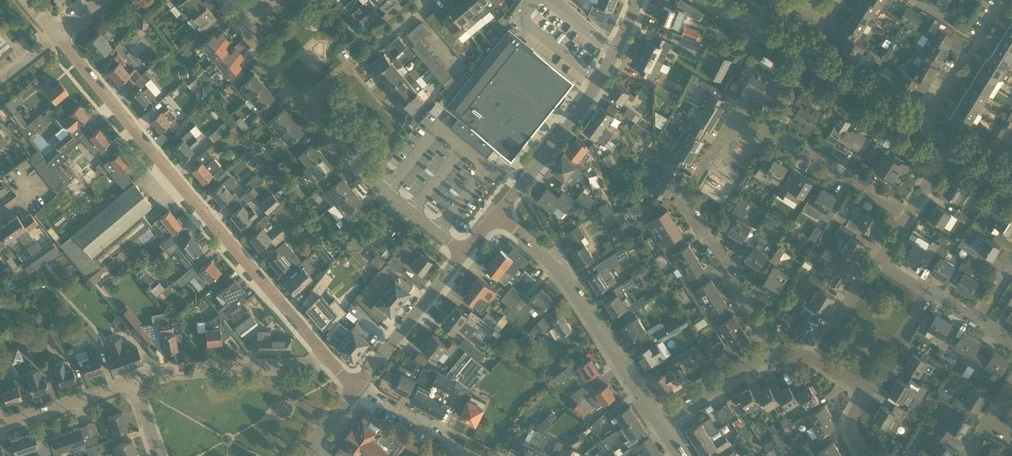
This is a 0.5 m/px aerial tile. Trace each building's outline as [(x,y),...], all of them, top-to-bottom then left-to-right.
[(179,0),(174,4),(181,12),(195,0),(180,0),(179,0)] [(187,20),(192,16),(211,0),(204,0),(202,1),(201,0),(195,0),(181,12),(187,20)] [(199,23),(196,25),(201,32),(211,24),(217,19),(212,13),(208,8),(210,7),(214,4),(211,0),(192,16),(199,23)] [(386,20),(403,7),(398,2),(400,0),(384,0),(380,3),(386,11),(382,15),(386,20)] [(458,5),(475,23),(482,17),(467,0),(461,0),(462,1),(458,5)] [(482,17),(490,10),(481,0),(467,0),(482,17)] [(494,0),(481,0),(490,10),(497,4),(494,0)] [(591,1),(593,2),(597,3),(595,7),(605,11),(606,7),(613,10),(617,0),(590,0),(591,1)] [(867,24),(872,27),(878,16),(873,12),(877,6),(868,0),(861,0),(855,9),(856,9),(853,14),(852,15),(867,23),(867,24)] [(877,6),(885,10),(891,0),(868,0),(877,6)] [(939,7),(944,10),(951,0),(944,0),(939,7)] [(137,1),(127,9),(136,20),(144,10),(137,1)] [(450,3),(445,6),(467,30),(475,23),(458,5),(453,8),(452,7),(453,6),(450,3)] [(467,30),(445,6),(441,10),(445,13),(447,14),(442,18),(444,20),(448,24),(452,29),(456,33),(459,37),(467,30)] [(679,28),(686,11),(677,8),(675,11),(664,6),(658,20),(670,25),(679,28)] [(899,19),(905,23),(913,10),(907,7),(899,19)] [(952,15),(960,20),(964,14),(955,8),(952,15)] [(340,10),(336,13),(336,14),(342,22),(346,19),(340,10)] [(439,24),(444,20),(442,18),(435,10),(431,14),(439,24)] [(588,15),(594,20),(597,13),(590,10),(589,15),(588,15)] [(912,27),(920,14),(913,10),(905,23),(912,27)] [(435,28),(439,24),(431,14),(426,18),(435,28)] [(838,30),(861,44),(867,33),(863,30),(867,24),(867,23),(852,15),(853,14),(852,14),(844,26),(842,25),(838,30)] [(137,25),(145,30),(150,22),(141,17),(137,25)] [(435,28),(438,32),(448,24),(444,20),(439,24),(435,28)] [(966,27),(955,20),(952,25),(962,32),(966,27)] [(422,22),(417,26),(425,36),(430,32),(422,22)] [(166,24),(162,28),(168,36),(173,32),(166,24)] [(438,32),(442,37),(452,29),(448,24),(438,32)] [(907,25),(903,31),(906,33),(910,32),(912,28),(907,25)] [(421,39),(421,40),(425,36),(417,26),(412,30),(421,39)] [(685,26),(682,36),(697,41),(700,31),(685,26)] [(945,48),(946,47),(953,35),(939,26),(934,33),(929,30),(926,36),(929,38),(933,40),(934,40),(945,48)] [(105,27),(86,44),(96,57),(103,51),(104,52),(111,46),(105,39),(111,34),(105,27)] [(456,33),(452,29),(442,37),(446,41),(456,33)] [(511,160),(521,147),(540,124),(550,111),(555,106),(569,88),(575,83),(562,72),(509,29),(446,107),(458,117),(459,118),(495,146),(511,160)] [(412,30),(408,34),(416,43),(421,39),(412,30)] [(853,57),(862,62),(870,49),(861,44),(838,30),(835,36),(847,44),(842,50),(853,57)] [(206,53),(226,37),(221,32),(217,35),(218,36),(217,38),(213,33),(209,36),(205,32),(196,40),(206,53)] [(446,41),(450,46),(460,38),(459,37),(456,33),(446,41)] [(1004,33),(999,42),(1011,50),(1011,38),(1004,33)] [(403,38),(411,47),(416,43),(408,34),(403,38)] [(213,61),(228,48),(226,49),(223,45),(225,44),(226,45),(229,41),(226,37),(206,53),(213,61)] [(649,41),(643,53),(656,59),(663,62),(672,44),(659,37),(655,44),(649,41)] [(450,46),(454,50),(464,42),(460,38),(450,46)] [(936,67),(936,66),(940,61),(948,49),(946,47),(945,48),(934,40),(933,40),(929,38),(918,55),(922,58),(936,67)] [(421,39),(416,43),(411,47),(415,52),(425,44),(421,40),(421,39)] [(179,49),(185,45),(180,40),(175,44),(179,49)] [(484,41),(479,45),(485,53),(490,48),(484,41)] [(467,47),(464,42),(454,50),(458,55),(467,47)] [(999,42),(994,50),(1011,61),(1011,60),(1011,50),(999,42)] [(415,52),(419,57),(429,49),(425,44),(415,52)] [(761,59),(766,49),(756,44),(751,55),(761,59)] [(220,69),(239,53),(235,48),(231,51),(232,52),(230,54),(227,50),(229,48),(228,48),(213,61),(220,69)] [(433,53),(429,49),(419,57),(423,61),(433,53)] [(842,50),(840,54),(851,60),(853,57),(842,50)] [(1011,61),(994,50),(989,59),(1006,69),(1011,61)] [(133,82),(141,75),(135,68),(129,73),(122,65),(126,62),(118,52),(109,59),(111,61),(106,65),(110,69),(108,71),(118,83),(122,80),(127,86),(126,86),(127,87),(133,82)] [(243,57),(239,53),(220,69),(226,76),(240,66),(237,61),(238,60),(239,61),(243,57)] [(373,77),(391,61),(384,53),(371,64),(375,69),(373,70),(373,69),(369,72),(373,77)] [(423,61),(427,66),(436,58),(433,53),(423,61)] [(662,71),(659,68),(663,62),(656,59),(643,53),(637,64),(644,67),(640,74),(646,77),(647,76),(654,80),(656,76),(658,77),(659,76),(662,71)] [(907,72),(928,86),(932,80),(930,79),(937,67),(936,66),(936,67),(922,58),(918,55),(914,62),(913,62),(907,72)] [(980,67),(1000,79),(1006,69),(989,59),(987,57),(980,67)] [(436,58),(427,66),(431,70),(440,62),(436,58)] [(715,58),(710,68),(723,75),(731,60),(727,58),(724,63),(715,58)] [(381,75),(385,80),(398,68),(391,61),(373,77),(376,81),(380,77),(379,77),(381,75)] [(431,70),(435,75),(444,67),(440,62),(431,70)] [(382,88),(386,92),(410,72),(403,64),(398,69),(398,68),(385,80),(388,84),(387,86),(386,85),(382,88)] [(898,75),(894,82),(909,91),(913,85),(925,92),(928,86),(907,72),(897,66),(894,72),(898,75)] [(435,75),(439,79),(448,71),(444,67),(435,75)] [(975,76),(993,87),(998,79),(1000,80),(1000,79),(980,67),(975,76)] [(752,95),(754,92),(768,101),(778,85),(754,70),(744,88),(743,89),(752,95)] [(133,82),(135,85),(138,88),(129,95),(140,108),(155,95),(148,86),(148,87),(144,83),(150,78),(145,71),(141,75),(133,82)] [(439,79),(442,84),(452,76),(448,71),(439,79)] [(450,90),(445,96),(448,99),(470,74),(468,71),(456,81),(448,87),(450,90)] [(240,86),(250,97),(263,85),(254,74),(249,78),(243,72),(231,83),(236,89),(240,86)] [(410,72),(386,92),(389,96),(393,93),(393,92),(394,91),(398,95),(416,80),(410,72)] [(185,81),(189,86),(192,90),(201,82),(194,73),(185,81)] [(442,84),(444,86),(446,89),(448,87),(456,81),(452,76),(442,84)] [(696,76),(692,82),(699,86),(701,82),(701,79),(696,76)] [(970,84),(988,95),(993,87),(975,76),(970,84)] [(399,108),(418,92),(423,88),(416,80),(398,95),(402,100),(400,101),(399,100),(396,104),(399,108)] [(738,97),(743,89),(744,88),(734,81),(728,90),(738,97)] [(49,82),(43,87),(42,87),(55,102),(68,92),(59,82),(53,87),(49,82)] [(630,93),(616,83),(609,94),(622,103),(627,97),(632,101),(635,97),(630,93)] [(965,93),(982,104),(988,95),(970,84),(965,93)] [(251,107),(260,117),(273,107),(268,101),(273,97),(263,85),(250,97),(255,103),(251,107)] [(726,94),(712,85),(698,107),(702,110),(717,119),(718,120),(719,119),(717,118),(724,107),(719,104),(722,99),(725,101),(723,99),(726,94)] [(687,90),(683,97),(691,101),(695,94),(687,90)] [(418,92),(399,108),(403,112),(406,109),(406,108),(407,106),(411,111),(424,100),(418,92)] [(28,138),(51,117),(58,112),(52,105),(41,114),(41,113),(27,124),(14,108),(23,100),(17,93),(8,100),(8,101),(2,106),(8,114),(10,116),(21,130),(28,138)] [(810,130),(809,131),(810,131),(821,114),(807,105),(811,99),(801,93),(793,106),(799,109),(792,120),(793,120),(810,130)] [(959,101),(977,112),(982,104),(965,93),(959,101)] [(439,101),(444,105),(448,99),(445,96),(444,95),(439,101)] [(954,110),(972,121),(977,112),(959,101),(954,110)] [(62,108),(58,112),(51,117),(57,124),(62,120),(71,131),(89,116),(79,104),(68,114),(62,108)] [(204,114),(206,108),(199,105),(197,112),(204,114)] [(600,105),(592,117),(620,138),(624,133),(611,124),(609,126),(607,125),(614,115),(600,105)] [(159,131),(170,121),(176,117),(166,106),(161,110),(150,120),(159,131)] [(278,113),(273,107),(260,117),(275,135),(279,131),(293,120),(283,108),(278,113)] [(636,113),(628,107),(623,113),(651,134),(654,130),(639,119),(640,117),(636,114),(636,113)] [(710,130),(717,119),(702,110),(696,121),(692,118),(688,124),(702,132),(705,127),(710,130)] [(954,110),(948,119),(966,130),(972,121),(954,110)] [(658,112),(654,123),(663,127),(668,116),(658,112)] [(651,134),(623,113),(635,122),(631,127),(641,134),(644,129),(651,134)] [(840,116),(836,123),(826,138),(838,145),(836,147),(846,153),(850,145),(858,149),(867,133),(862,130),(860,133),(858,132),(856,135),(846,129),(850,122),(840,116)] [(616,143),(620,138),(592,117),(583,129),(597,139),(604,129),(606,131),(604,134),(616,143)] [(451,128),(450,129),(454,132),(455,133),(455,132),(479,151),(478,151),(479,152),(486,157),(487,157),(487,156),(491,151),(493,149),(495,147),(494,147),(495,146),(466,124),(459,118),(451,128)] [(1002,127),(1005,129),(1011,121),(1007,119),(1002,127)] [(284,146),(290,152),(302,141),(297,135),(302,131),(293,120),(279,131),(285,139),(283,141),(286,144),(284,146)] [(213,142),(222,134),(230,127),(225,121),(208,136),(213,142)] [(699,137),(702,132),(688,124),(685,129),(689,132),(683,142),(682,143),(697,152),(704,140),(699,137)] [(228,130),(236,140),(243,134),(235,125),(228,130)] [(79,135),(82,139),(94,153),(100,148),(110,140),(99,128),(94,132),(89,126),(79,135)] [(887,127),(881,136),(891,142),(897,133),(887,127)] [(997,136),(1000,138),(1005,129),(1002,127),(997,136)] [(181,137),(182,139),(173,147),(183,159),(193,151),(191,148),(199,140),(190,130),(181,137)] [(645,130),(641,135),(647,140),(651,135),(645,130)] [(55,144),(60,151),(61,151),(64,149),(75,139),(69,132),(55,144)] [(1000,138),(997,136),(991,145),(994,147),(1000,138)] [(566,151),(562,156),(574,165),(577,162),(591,172),(594,167),(586,161),(590,155),(586,151),(589,147),(576,137),(566,151)] [(670,150),(672,151),(668,157),(681,165),(685,160),(690,163),(697,152),(682,143),(683,142),(677,139),(670,150)] [(299,155),(308,166),(322,154),(312,143),(307,147),(302,141),(290,152),(295,158),(299,155)] [(242,157),(249,165),(261,155),(254,147),(242,157)] [(51,168),(53,170),(60,164),(69,156),(64,149),(61,151),(60,151),(47,162),(48,163),(51,168)] [(205,149),(200,154),(192,160),(197,165),(192,169),(203,182),(221,167),(205,149)] [(31,162),(41,154),(37,150),(28,158),(31,162)] [(104,164),(114,176),(123,187),(132,180),(124,169),(130,164),(119,151),(110,159),(104,164)] [(617,163),(612,153),(602,158),(607,168),(617,163)] [(874,170),(883,176),(885,173),(899,182),(909,165),(901,160),(900,163),(884,153),(874,170)] [(31,162),(35,166),(44,159),(41,154),(31,162)] [(314,180),(319,186),(332,176),(327,170),(332,166),(322,154),(308,166),(303,170),(312,181),(314,180)] [(82,156),(71,166),(88,184),(99,174),(82,156)] [(583,172),(574,165),(562,156),(552,169),(565,180),(570,173),(578,179),(583,172)] [(658,170),(657,172),(676,184),(677,184),(678,184),(677,183),(683,173),(678,169),(681,165),(668,157),(659,171),(658,170)] [(754,175),(769,184),(772,179),(776,182),(787,167),(781,163),(782,161),(778,158),(775,159),(774,159),(770,166),(763,162),(754,175)] [(44,159),(35,166),(38,171),(48,163),(47,162),(44,159)] [(38,171),(42,176),(51,168),(48,163),(38,171)] [(46,180),(55,172),(53,170),(51,168),(42,176),(46,180)] [(46,180),(50,185),(59,177),(55,172),(46,180)] [(650,183),(651,184),(648,189),(664,200),(664,199),(661,197),(664,193),(670,196),(676,184),(657,172),(650,183)] [(596,173),(588,176),(593,192),(601,189),(596,173)] [(256,174),(248,181),(252,187),(261,180),(256,174)] [(798,204),(812,182),(799,175),(794,183),(786,179),(777,194),(783,197),(784,195),(798,204)] [(221,204),(224,202),(228,208),(237,200),(239,198),(234,192),(231,194),(228,190),(236,183),(230,176),(211,192),(221,204)] [(332,205),(334,204),(351,189),(342,177),(337,182),(332,176),(319,186),(321,189),(319,191),(332,205)] [(50,185),(53,190),(63,182),(59,177),(50,185)] [(944,193),(962,204),(970,190),(979,196),(982,190),(964,178),(960,184),(952,179),(944,193)] [(53,190),(57,194),(66,186),(63,182),(53,190)] [(60,245),(88,277),(101,267),(112,257),(118,253),(138,236),(151,224),(142,214),(153,205),(134,183),(126,190),(125,189),(121,192),(107,205),(65,241),(61,245),(60,245)] [(547,188),(538,199),(557,214),(557,217),(559,218),(562,218),(561,217),(575,200),(563,190),(558,197),(547,188)] [(819,219),(820,217),(828,222),(835,211),(829,207),(836,197),(822,188),(817,196),(813,193),(813,194),(812,193),(803,208),(804,209),(803,210),(816,217),(819,219)] [(361,200),(351,189),(334,204),(343,215),(339,219),(344,225),(361,211),(356,204),(361,200)] [(588,208),(595,200),(583,190),(576,199),(588,208)] [(626,202),(635,198),(632,190),(622,195),(626,202)] [(257,213),(247,202),(251,199),(246,193),(239,198),(237,200),(242,205),(230,215),(236,221),(235,222),(239,227),(240,227),(241,227),(253,217),(252,217),(257,213)] [(267,213),(280,202),(273,194),(260,205),(267,213)] [(729,216),(735,220),(728,232),(742,240),(751,226),(742,220),(752,203),(742,196),(729,216)] [(643,205),(627,206),(632,218),(639,213),(640,215),(644,213),(643,205)] [(951,213),(936,205),(929,217),(943,225),(951,213)] [(1000,216),(995,213),(986,227),(997,234),(1000,229),(1008,233),(1011,227),(1011,215),(1011,213),(1011,208),(1008,206),(1005,211),(1003,210),(1000,216)] [(968,216),(957,209),(953,215),(964,222),(968,216)] [(169,210),(154,222),(166,236),(158,243),(164,250),(172,243),(179,236),(175,231),(182,225),(169,210)] [(585,210),(578,212),(581,219),(588,216),(585,210)] [(656,224),(660,230),(676,221),(675,219),(674,220),(667,210),(647,223),(650,228),(656,224)] [(849,220),(845,225),(847,226),(856,232),(860,225),(871,232),(878,220),(866,212),(862,219),(853,213),(849,220)] [(7,221),(16,234),(21,240),(30,234),(28,231),(38,224),(30,213),(20,220),(16,214),(7,221)] [(8,240),(16,234),(7,221),(0,226),(0,231),(10,245),(11,244),(8,240)] [(676,221),(660,230),(665,237),(658,241),(664,252),(675,245),(672,240),(682,233),(675,223),(676,222),(676,221)] [(275,244),(276,243),(287,234),(286,233),(292,229),(287,224),(282,228),(276,222),(265,232),(262,228),(250,238),(259,248),(266,242),(267,243),(271,240),(275,244)] [(856,232),(847,226),(840,238),(847,242),(841,251),(855,259),(864,244),(854,238),(858,233),(856,232)] [(624,235),(619,227),(610,232),(615,241),(624,235)] [(585,244),(588,242),(581,230),(570,237),(578,249),(573,252),(581,265),(594,258),(585,244)] [(5,242),(8,246),(10,245),(0,231),(0,246),(5,242)] [(812,232),(809,237),(815,241),(818,236),(812,232)] [(938,246),(939,245),(932,241),(927,249),(914,241),(917,236),(911,233),(904,245),(909,248),(905,255),(919,263),(924,254),(930,258),(938,246)] [(938,233),(934,238),(940,242),(943,237),(938,233)] [(745,246),(751,250),(745,259),(759,268),(767,254),(760,250),(765,243),(752,235),(745,246)] [(138,236),(118,253),(123,259),(141,244),(143,242),(138,236)] [(201,248),(191,236),(181,243),(175,249),(183,259),(181,261),(187,267),(197,259),(194,255),(201,248)] [(962,247),(966,250),(967,250),(967,251),(978,257),(981,252),(992,259),(1000,247),(986,238),(982,244),(974,239),(971,245),(962,239),(958,245),(962,247)] [(399,245),(408,252),(413,246),(404,239),(399,245)] [(358,241),(351,249),(367,266),(366,267),(376,275),(371,280),(399,303),(408,291),(407,291),(412,285),(399,274),(401,272),(397,270),(388,261),(377,252),(373,256),(358,241)] [(53,243),(29,259),(36,269),(59,252),(53,243)] [(674,261),(678,267),(696,256),(693,250),(694,250),(692,248),(689,244),(678,251),(675,245),(664,252),(670,263),(674,261)] [(378,252),(387,259),(392,252),(383,245),(378,252)] [(938,246),(930,258),(937,262),(931,271),(939,276),(941,274),(946,277),(944,279),(945,279),(954,264),(944,258),(947,252),(938,246)] [(277,252),(268,259),(279,272),(288,264),(281,256),(287,251),(284,247),(277,252)] [(516,268),(519,264),(525,257),(513,247),(507,254),(501,249),(493,259),(505,268),(510,263),(516,268)] [(622,247),(605,258),(609,264),(614,265),(628,256),(622,247)] [(791,258),(792,255),(778,247),(771,260),(777,264),(780,258),(782,259),(791,258)] [(819,259),(826,263),(835,268),(828,279),(841,286),(845,280),(846,280),(847,278),(850,272),(841,267),(845,261),(832,253),(825,249),(819,259)] [(421,253),(417,250),(415,252),(419,255),(411,265),(422,274),(432,262),(421,253)] [(101,267),(88,277),(94,284),(123,259),(118,253),(112,257),(101,267)] [(393,254),(388,261),(397,270),(403,263),(393,254)] [(679,276),(686,287),(697,280),(694,275),(704,268),(701,263),(702,263),(701,261),(700,262),(696,256),(678,267),(682,274),(679,276)] [(292,269),(296,273),(284,284),(293,295),(299,289),(301,291),(314,280),(309,274),(309,275),(303,269),(311,262),(306,257),(292,269)] [(22,264),(29,274),(36,269),(29,259),(22,264)] [(505,268),(493,259),(486,269),(504,283),(507,279),(512,274),(505,269),(505,268)] [(221,271),(211,260),(193,275),(202,286),(208,281),(209,281),(221,271)] [(956,286),(969,294),(978,281),(969,276),(973,269),(962,262),(956,272),(962,276),(956,286)] [(8,264),(2,268),(6,274),(12,270),(8,264)] [(617,281),(607,266),(589,277),(598,291),(608,285),(609,286),(617,281)] [(776,295),(783,282),(787,275),(782,272),(773,267),(761,286),(767,290),(769,292),(770,291),(776,295)] [(637,309),(645,304),(648,302),(644,296),(632,303),(627,296),(624,291),(648,276),(644,269),(614,289),(618,295),(605,303),(613,315),(617,313),(619,315),(621,318),(621,319),(622,318),(634,311),(637,309)] [(191,277),(186,271),(171,284),(176,290),(191,277)] [(536,279),(529,274),(525,271),(518,278),(530,287),(536,279)] [(828,285),(816,278),(810,275),(805,284),(810,287),(810,288),(811,289),(804,300),(810,304),(811,303),(826,311),(831,303),(829,302),(832,297),(834,298),(834,297),(825,291),(828,285)] [(479,277),(471,287),(490,302),(497,292),(479,277)] [(234,278),(226,285),(219,291),(220,293),(227,301),(217,310),(219,313),(223,318),(246,299),(241,293),(244,290),(234,278)] [(0,281),(0,291),(2,293),(8,290),(2,279),(0,281)] [(698,305),(719,291),(711,279),(703,285),(699,279),(697,280),(686,287),(690,294),(690,293),(698,305)] [(399,303),(371,280),(366,287),(378,296),(381,292),(383,294),(376,303),(371,309),(384,319),(389,313),(390,314),(399,303)] [(517,302),(523,294),(512,286),(507,293),(517,302)] [(482,311),(490,302),(471,287),(463,297),(482,311)] [(528,311),(529,310),(535,316),(541,311),(552,299),(542,288),(531,299),(525,292),(523,294),(517,302),(513,308),(507,315),(513,319),(517,315),(515,313),(522,306),(528,311)] [(345,310),(334,298),(328,303),(321,295),(320,294),(319,294),(318,294),(318,295),(317,295),(311,291),(310,290),(301,302),(306,307),(304,308),(311,316),(313,315),(318,321),(323,327),(324,327),(325,326),(329,331),(337,321),(345,311),(345,310)] [(704,317),(708,323),(720,315),(721,315),(718,309),(726,303),(719,291),(698,305),(705,316),(704,317)] [(502,299),(508,304),(513,308),(517,302),(507,293),(502,299)] [(1007,317),(1007,318),(1011,321),(1011,297),(1003,312),(1008,315),(1007,317)] [(818,324),(814,321),(819,314),(803,304),(794,318),(801,322),(797,329),(810,337),(818,324)] [(471,310),(468,314),(457,305),(449,315),(472,333),(476,336),(480,339),(486,331),(478,325),(483,319),(482,319),(482,318),(471,310)] [(126,308),(118,315),(130,331),(132,329),(138,324),(139,323),(131,313),(126,308)] [(538,323),(540,326),(545,322),(550,329),(557,338),(563,333),(572,328),(563,313),(554,319),(551,314),(549,311),(538,323)] [(647,330),(643,323),(634,311),(622,318),(626,324),(621,327),(630,341),(640,334),(647,330)] [(482,318),(493,327),(498,321),(487,312),(482,318)] [(219,313),(209,321),(209,320),(204,321),(205,329),(206,344),(221,343),(221,340),(233,331),(223,318),(219,313)] [(250,314),(242,320),(237,314),(229,320),(234,326),(241,335),(249,329),(257,323),(251,315),(250,314)] [(937,344),(940,346),(936,352),(941,356),(953,337),(945,332),(951,323),(936,314),(927,329),(935,333),(931,339),(938,343),(937,344)] [(268,315),(261,320),(265,325),(272,320),(268,315)] [(476,336),(472,333),(449,315),(442,324),(454,334),(458,329),(469,338),(472,341),(476,336)] [(722,340),(727,336),(741,327),(734,315),(724,321),(720,315),(708,323),(712,330),(714,328),(718,333),(722,340)] [(493,327),(482,318),(482,319),(483,319),(478,325),(486,331),(491,335),(496,329),(493,327)] [(177,349),(176,341),(181,340),(182,338),(181,334),(179,332),(174,333),(172,321),(159,323),(154,324),(153,322),(139,326),(150,339),(161,337),(165,352),(177,349)] [(678,331),(673,322),(656,333),(661,341),(678,331)] [(99,335),(93,329),(88,323),(82,328),(93,341),(99,335)] [(139,326),(138,324),(132,329),(146,345),(151,340),(150,339),(139,326)] [(43,332),(60,354),(67,348),(51,326),(43,332)] [(724,353),(715,359),(719,366),(733,357),(733,356),(732,357),(729,351),(749,339),(741,327),(727,336),(730,342),(725,346),(723,349),(723,352),(724,353)] [(336,347),(337,347),(352,360),(368,341),(351,328),(343,338),(336,347)] [(967,371),(971,374),(983,355),(975,350),(980,341),(964,332),(955,347),(964,352),(960,359),(971,365),(967,371)] [(254,336),(254,350),(269,350),(270,353),(291,352),(291,337),(284,337),(284,336),(282,336),(282,334),(275,333),(275,338),(267,338),(267,336),(254,336)] [(427,339),(420,348),(429,356),(430,354),(430,355),(432,353),(439,359),(445,351),(450,355),(458,345),(448,337),(444,342),(433,334),(428,340),(427,339)] [(113,373),(143,362),(137,347),(125,351),(120,337),(108,342),(113,355),(107,357),(113,373)] [(646,366),(656,360),(658,363),(667,358),(656,341),(638,353),(646,366)] [(86,349),(87,350),(76,353),(80,365),(84,364),(87,375),(102,370),(94,346),(86,349)] [(469,353),(480,361),(485,354),(474,346),(469,353)] [(13,364),(23,358),(19,352),(17,349),(8,354),(13,364)] [(671,360),(675,366),(676,367),(693,356),(688,349),(671,360)] [(421,408),(426,411),(441,417),(442,416),(443,416),(447,408),(453,411),(456,407),(462,398),(467,393),(472,388),(490,370),(483,364),(479,362),(480,361),(469,353),(465,350),(446,374),(428,365),(410,400),(417,403),(418,401),(422,403),(421,405),(422,406),(421,408)] [(975,376),(978,370),(988,376),(993,369),(1000,373),(1009,359),(995,350),(990,359),(983,355),(971,374),(975,376)] [(408,395),(423,366),(428,360),(418,353),(414,359),(418,363),(416,365),(411,376),(403,373),(395,388),(408,395)] [(929,373),(936,363),(941,366),(943,363),(938,360),(930,355),(927,353),(923,359),(913,353),(905,367),(921,376),(923,374),(927,376),(929,373)] [(573,370),(574,373),(576,375),(582,371),(586,378),(598,370),(591,358),(579,366),(573,370)] [(72,367),(71,368),(71,367),(71,365),(70,364),(69,363),(68,362),(67,362),(66,361),(65,361),(64,361),(63,361),(53,364),(49,369),(49,371),(52,380),(58,378),(60,384),(76,379),(72,367)] [(555,377),(561,383),(564,381),(574,373),(573,370),(579,366),(575,361),(555,377)] [(3,394),(6,403),(22,397),(19,388),(24,386),(22,381),(19,377),(13,378),(16,386),(7,389),(5,382),(0,368),(0,395),(3,394)] [(24,386),(29,384),(32,394),(48,388),(45,377),(43,377),(40,368),(18,375),(19,377),(22,381),(24,386)] [(671,369),(664,373),(654,379),(662,391),(671,385),(675,391),(683,385),(676,375),(675,376),(674,374),(671,369)] [(915,397),(918,391),(922,385),(910,378),(907,384),(898,378),(889,393),(903,401),(908,392),(915,397)] [(232,380),(224,381),(225,390),(233,390),(232,380)] [(789,386),(799,401),(802,399),(808,407),(813,404),(819,400),(814,393),(817,392),(812,384),(810,386),(809,385),(800,390),(795,381),(788,385),(789,386)] [(759,402),(758,403),(763,411),(779,401),(769,386),(769,387),(761,392),(755,382),(748,386),(749,387),(759,402)] [(769,386),(779,401),(782,399),(788,408),(799,401),(789,386),(780,391),(775,382),(768,386),(769,387),(769,386)] [(589,397),(597,408),(615,396),(608,385),(589,397)] [(738,394),(741,399),(747,409),(758,403),(759,402),(749,387),(738,394)] [(960,390),(956,396),(951,403),(965,412),(969,405),(977,410),(986,397),(971,387),(967,394),(960,390)] [(941,388),(937,395),(950,403),(953,398),(954,396),(941,388)] [(930,391),(923,402),(929,405),(936,394),(930,391)] [(462,398),(456,407),(464,410),(461,416),(475,424),(486,403),(467,393),(462,398)] [(575,400),(570,406),(568,409),(577,418),(585,410),(575,400)] [(728,403),(722,407),(729,417),(735,414),(728,403)] [(807,422),(812,418),(815,424),(815,425),(829,416),(831,414),(825,404),(816,409),(813,404),(808,407),(802,410),(806,417),(804,418),(807,422)] [(874,418),(888,426),(895,431),(907,411),(896,404),(891,411),(881,405),(874,418)] [(608,413),(612,418),(616,415),(619,420),(614,423),(613,423),(617,430),(638,417),(630,405),(622,411),(618,405),(608,413)] [(723,421),(729,417),(722,407),(716,410),(723,421)] [(407,444),(387,428),(386,430),(382,427),(383,425),(365,411),(357,421),(356,421),(353,426),(353,425),(344,437),(341,441),(341,442),(332,454),(334,455),(398,455),(407,444)] [(552,411),(547,417),(548,418),(552,422),(558,417),(552,411)] [(108,416),(110,423),(105,425),(108,434),(113,432),(115,438),(128,434),(126,430),(128,429),(127,427),(122,412),(108,416)] [(741,421),(736,414),(730,418),(735,425),(741,421)] [(937,430),(948,437),(952,430),(960,435),(962,431),(964,432),(970,422),(963,418),(962,419),(956,415),(953,419),(946,415),(937,430)] [(815,424),(813,426),(811,427),(812,429),(817,437),(835,426),(829,416),(815,425),(815,424)] [(645,428),(638,417),(617,430),(604,438),(608,444),(619,437),(623,442),(625,441),(629,446),(640,439),(636,434),(645,428)] [(552,422),(548,418),(540,424),(539,424),(536,430),(537,430),(529,444),(524,441),(516,455),(517,455),(531,455),(543,433),(545,431),(553,423),(552,422)] [(596,429),(602,426),(597,419),(592,424),(596,429)] [(688,431),(695,443),(709,434),(707,430),(712,427),(707,419),(688,431)] [(93,445),(99,443),(98,440),(97,434),(98,434),(94,421),(86,424),(92,443),(93,445)] [(67,431),(72,446),(74,452),(83,449),(85,451),(87,450),(89,455),(97,455),(93,445),(92,443),(86,445),(80,426),(67,431)] [(720,451),(730,444),(731,444),(720,427),(709,434),(695,443),(703,455),(717,446),(720,451)] [(937,430),(936,429),(927,445),(934,449),(931,454),(934,455),(949,455),(953,449),(944,444),(948,437),(937,430)] [(72,446),(67,431),(53,435),(57,446),(51,448),(54,455),(62,455),(60,450),(72,446)] [(550,436),(551,434),(545,431),(543,433),(531,455),(547,455),(549,453),(543,450),(550,436)] [(11,441),(16,455),(38,448),(33,433),(11,441)] [(578,434),(569,440),(573,447),(582,441),(578,434)] [(642,447),(653,441),(649,435),(639,442),(642,447)] [(595,444),(605,455),(606,455),(613,450),(608,444),(604,438),(602,437),(600,440),(595,444)] [(768,452),(776,446),(779,445),(775,438),(764,445),(768,452)] [(806,444),(810,449),(819,443),(816,438),(806,444)] [(118,455),(130,455),(136,454),(132,439),(114,445),(118,455)] [(93,445),(97,455),(102,455),(100,451),(103,450),(107,449),(104,441),(99,443),(93,445)] [(550,454),(554,455),(557,455),(563,444),(557,441),(550,454)] [(656,446),(653,441),(642,447),(646,452),(656,446)] [(819,443),(810,449),(814,455),(819,452),(822,455),(836,455),(840,453),(833,441),(825,446),(822,441),(819,443)] [(635,453),(642,447),(639,442),(631,447),(635,453)] [(730,444),(720,451),(718,452),(721,455),(734,455),(732,453),(734,451),(730,444)] [(656,446),(646,452),(648,455),(651,455),(659,451),(656,446)] [(992,447),(987,455),(1007,455),(992,447)]
